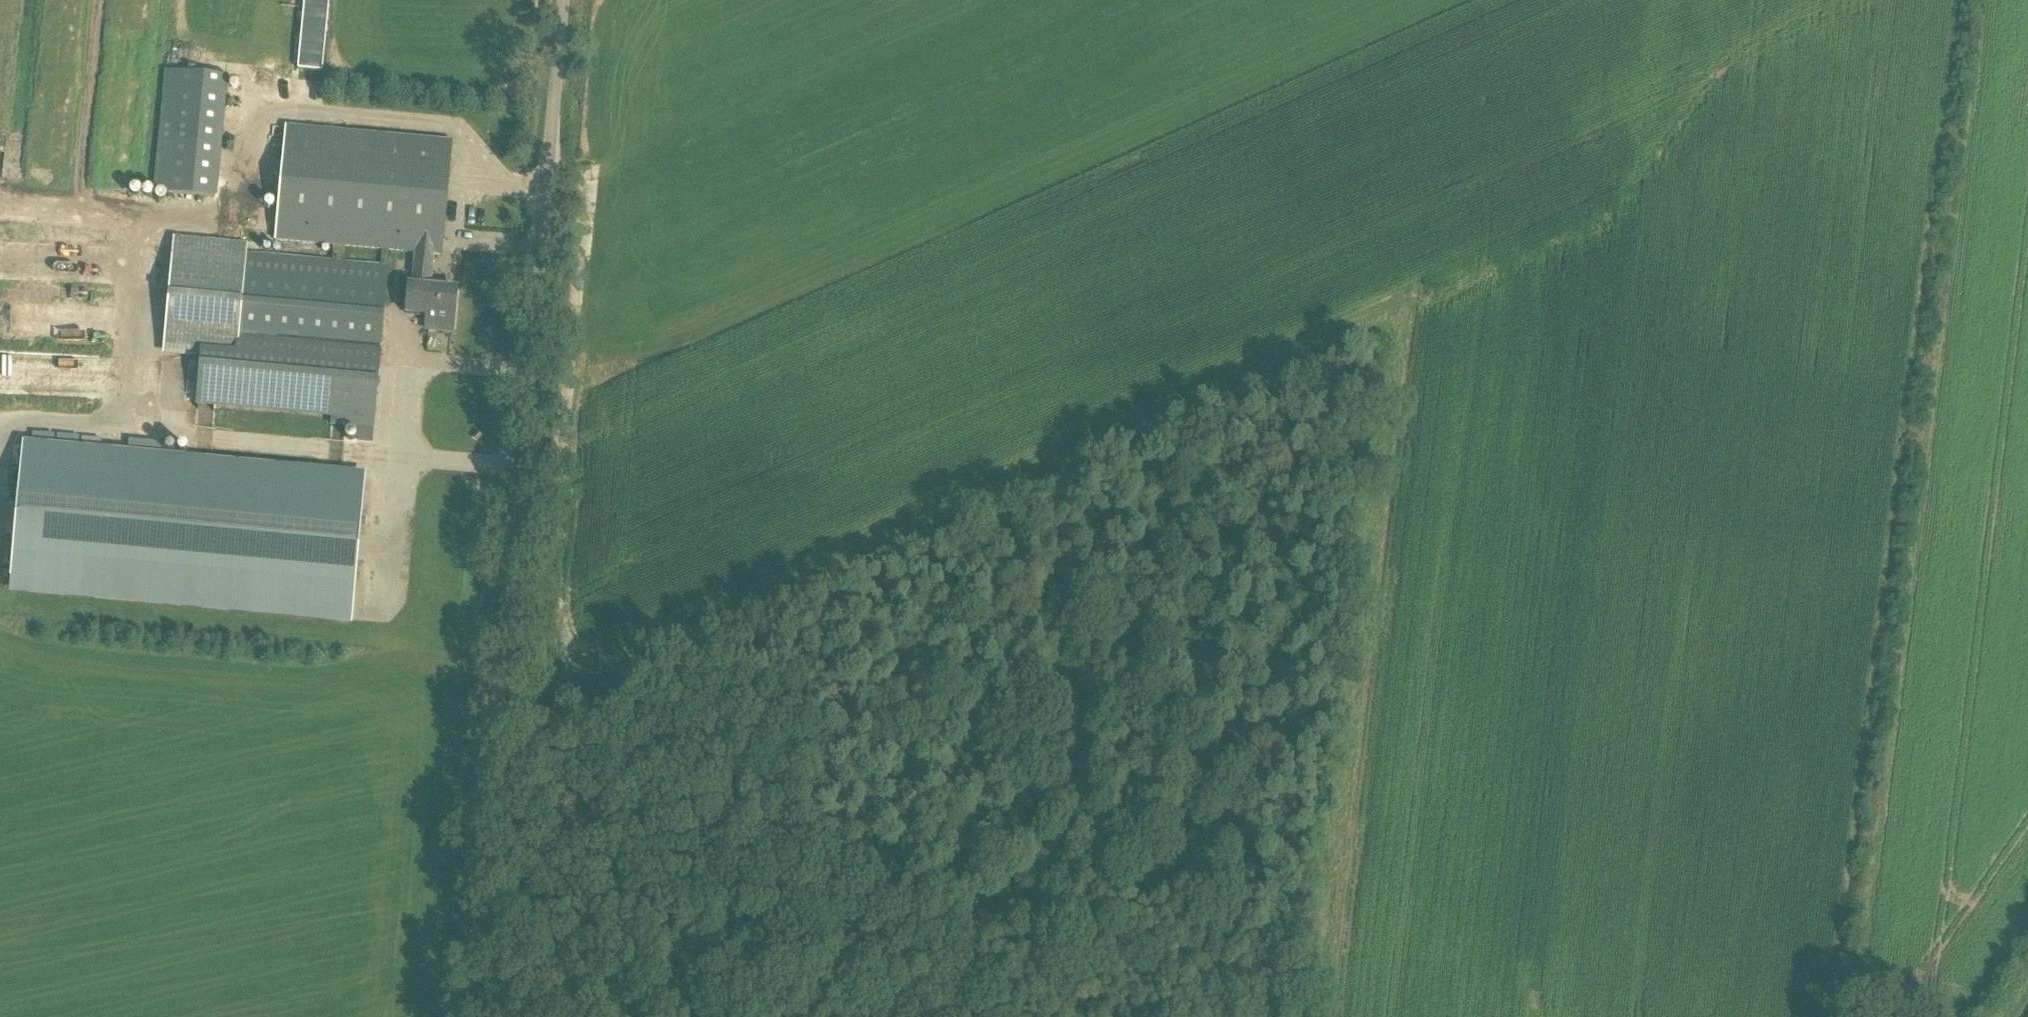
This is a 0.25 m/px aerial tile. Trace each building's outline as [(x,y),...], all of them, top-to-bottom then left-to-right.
[(297,69),(322,71),(328,0),(303,0),(297,69)] [(217,199),(229,76),(164,70),(153,192),(217,199)] [(442,257),(452,140),(285,125),(274,242),(333,247),(332,261),(244,253),(245,247),(174,241),(164,348),(200,352),(195,401),(345,415),(344,426),(372,429),(387,266),(388,252),(413,254),(410,286),(408,286),(406,313),(427,315),(425,329),(453,331),(456,290),(431,288),(434,256),(442,257)] [(23,446),(10,588),(351,619),(364,477),(23,446)]
